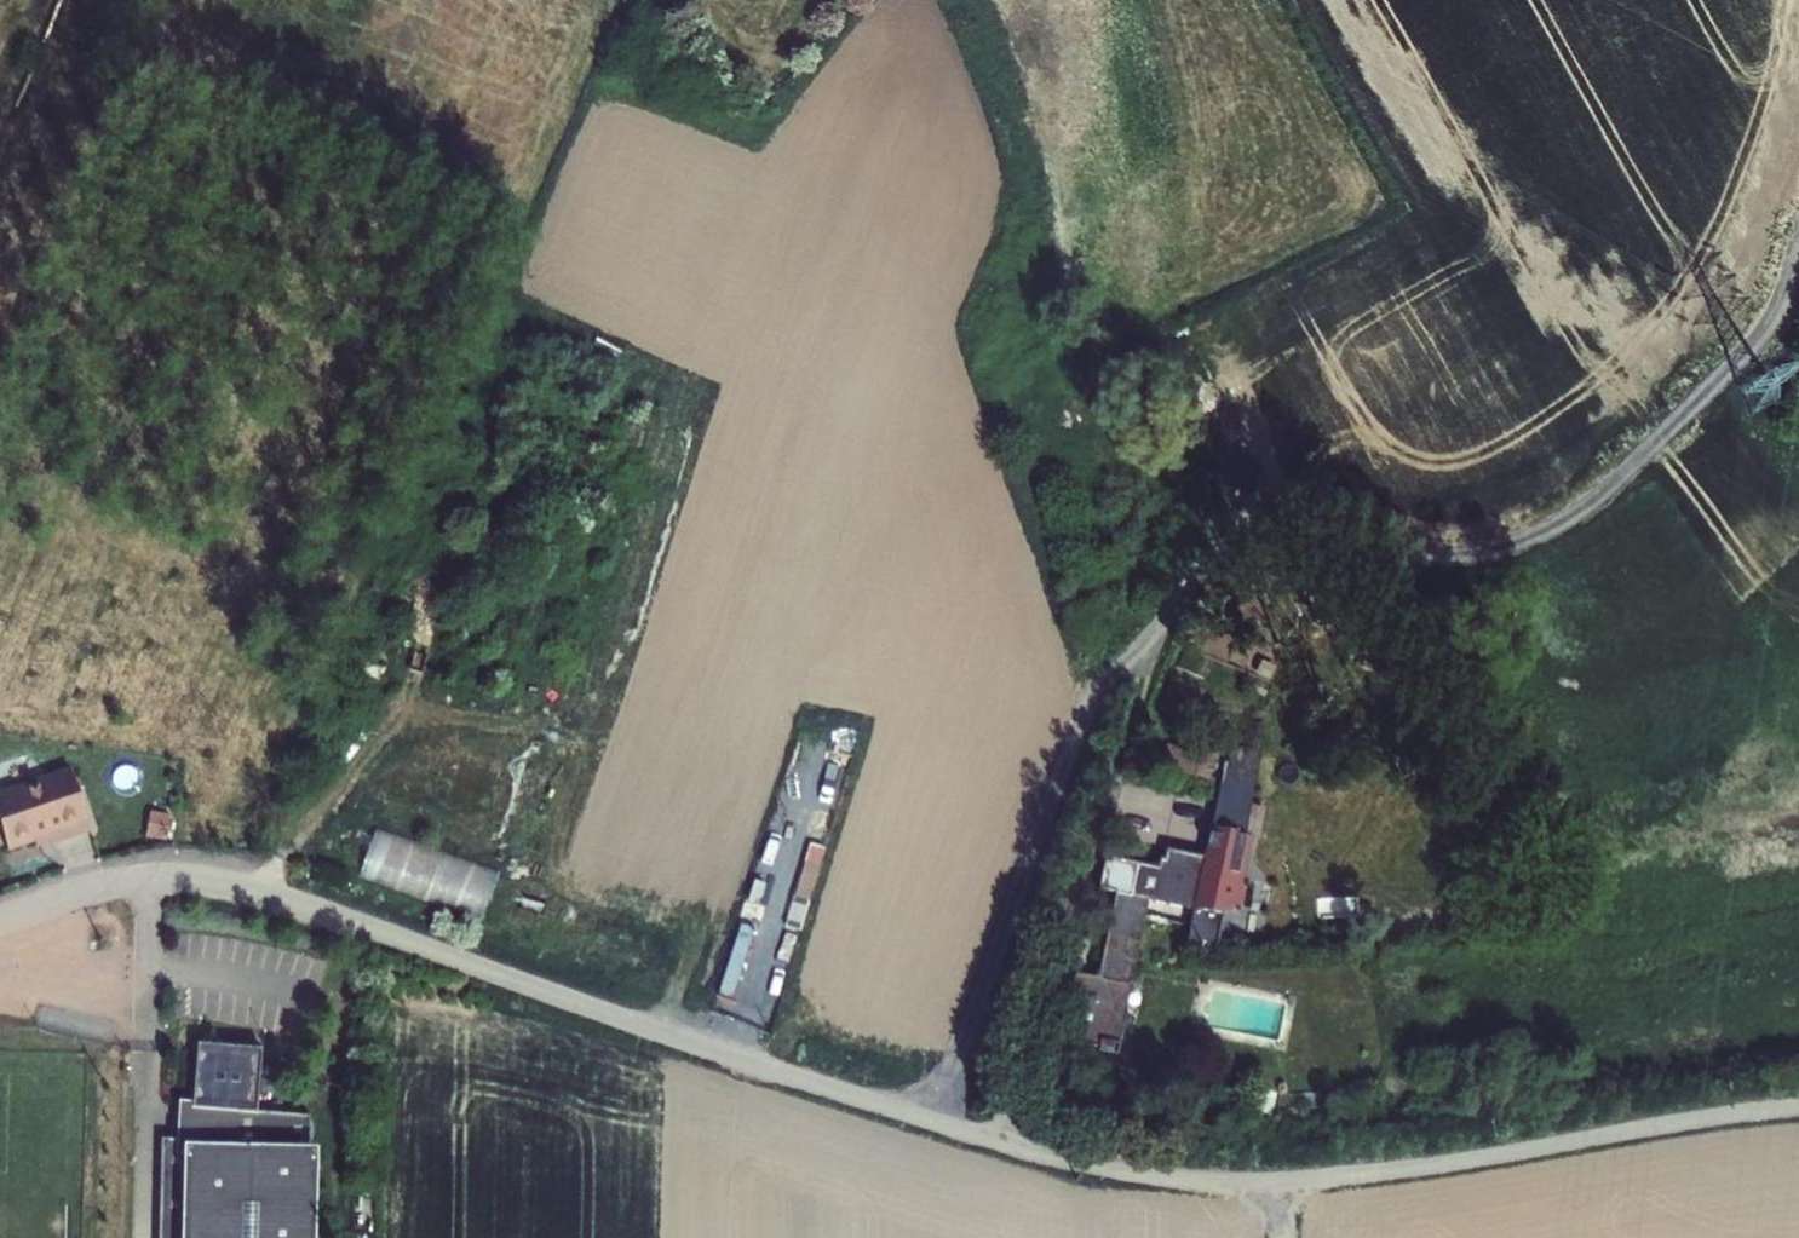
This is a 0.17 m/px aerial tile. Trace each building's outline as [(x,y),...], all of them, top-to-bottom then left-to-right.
[(0,802),(0,820),(11,851),(52,837),(55,844),(92,832),(74,779),(70,778),(0,802)] [(1190,910),(1187,931),(1183,950),(1215,954),(1226,886),(1241,790),(1209,784),(1197,860),(1161,853),(1159,865),(1156,864),(1154,872),(1131,868),(1124,900),(1145,904),(1190,910)] [(379,825),(363,874),(487,913),(503,864),(379,825)] [(1131,868),(1103,863),(1096,895),(1113,898),(1098,981),(1067,976),(1060,1010),(1076,1013),(1068,1047),(1118,1056),(1141,923),(1145,904),(1124,900),(1131,868)] [(196,1044),(196,1051),(191,1107),(183,1106),(181,1139),(160,1139),(157,1237),(305,1237),(306,1156),(304,1156),(306,1115),(256,1111),(260,1054),(261,1049),(196,1044)]
